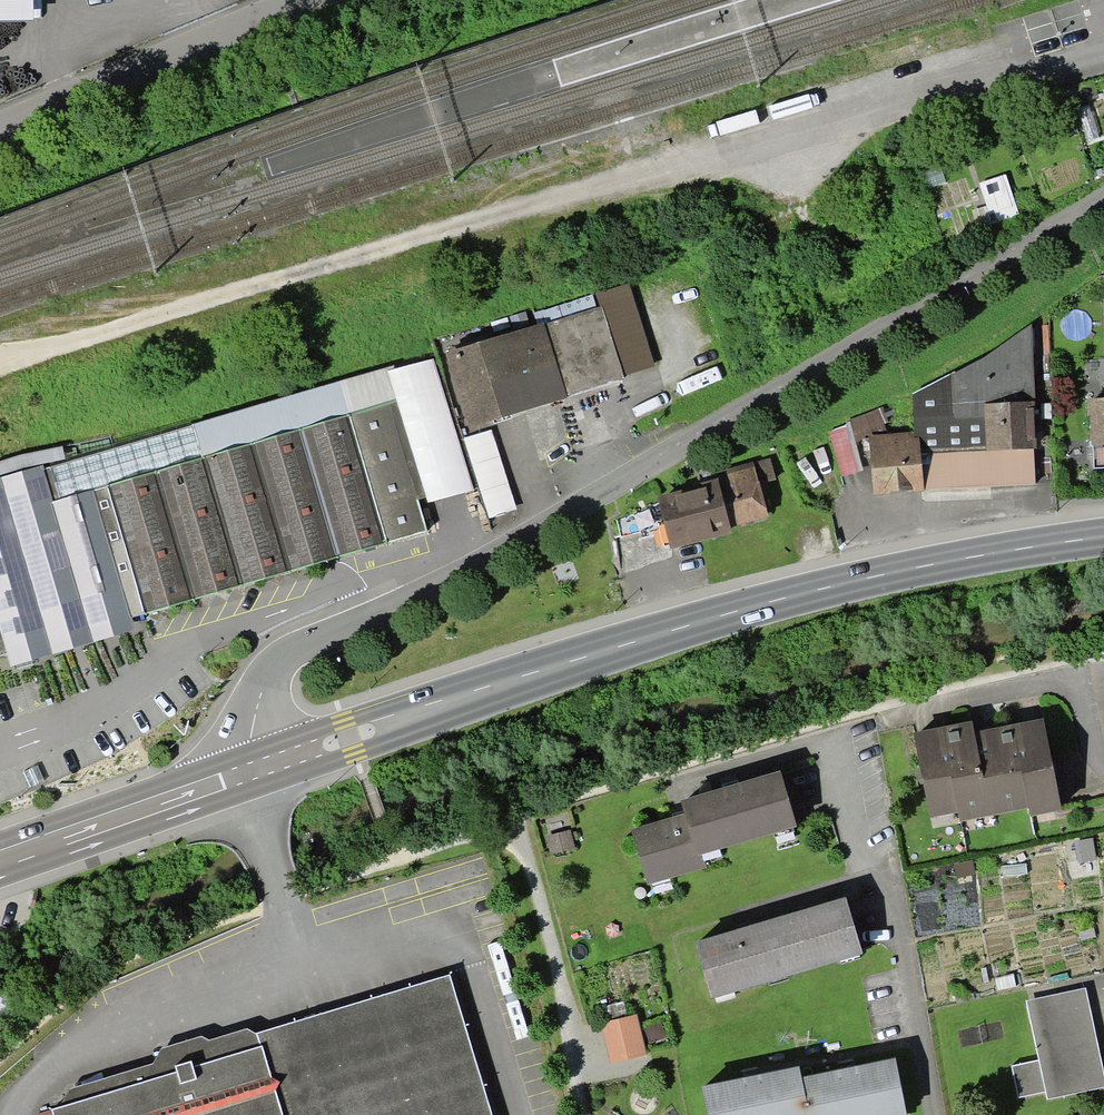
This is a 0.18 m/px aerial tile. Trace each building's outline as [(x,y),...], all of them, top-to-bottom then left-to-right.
[(34,21),(34,0),(0,0),(0,21),(34,21)] [(545,323),(448,354),(471,429),(626,380),(625,377),(656,367),(629,285),(597,295),(601,308),(546,325),(545,323)] [(920,436),(924,491),(1036,485),(1034,449),(1036,449),(1032,324),(985,356),(913,394),(915,431),(915,437),(920,436)] [(427,497),(428,502),(474,490),(434,357),(396,369),(389,372),(398,401),(427,497)] [(67,463),(44,469),(54,501),(398,401),(389,372),(396,369),(394,366),(67,463)] [(1103,468),(1103,397),(1089,398),(1091,446),(1093,446),(1094,468),(1103,468)] [(427,530),(417,500),(427,497),(398,401),(54,501),(44,469),(42,465),(0,477),(0,656),(7,654),(11,667),(136,630),(132,615),(427,530)] [(851,422),(856,442),(870,437),(870,434),(891,433),(880,408),(847,420),(848,423),(851,422)] [(851,422),(848,423),(829,432),(841,477),(863,471),(856,442),(851,422)] [(464,438),(489,518),(517,509),(491,430),(464,438)] [(915,437),(915,431),(891,433),(870,434),(870,437),(875,495),(924,491),(920,436),(915,437)] [(0,461),(0,477),(42,465),(44,469),(67,463),(62,446),(23,454),(0,461)] [(715,473),(716,478),(718,478),(731,526),(769,516),(760,483),(776,479),(770,459),(754,463),(754,462),(715,473)] [(657,496),(671,549),(733,531),(731,526),(718,478),(716,478),(657,496)] [(655,525),(649,509),(633,515),(639,531),(655,525)] [(1031,815),(1062,809),(1044,717),(975,731),(973,720),(914,732),(931,817),(958,812),(960,822),(1029,808),(1031,815)] [(698,856),(701,855),(719,849),(797,826),(780,771),(681,801),(685,813),(698,856)] [(698,856),(685,813),(631,830),(648,884),(707,868),(705,861),(704,861),(701,855),(698,856)] [(569,830),(546,837),(551,854),(574,847),(569,830)] [(1092,838),(1075,842),(1078,862),(1096,859),(1092,838)] [(722,856),(719,849),(701,855),(704,861),(705,861),(722,856)] [(771,919),(788,975),(863,953),(846,897),(771,919)] [(788,975),(771,919),(695,942),(712,998),(788,975)] [(64,1105),(51,1110),(52,1114),(492,1114),(450,975),(256,1034),(247,1028),(208,1040),(201,1036),(161,1048),(153,1063),(67,1089),(62,1098),(64,1105)] [(1103,1086),(1103,1072),(1085,988),(1026,1000),(1039,1060),(1012,1066),(1019,1098),(1046,1092),(1047,1099),(1103,1086)] [(602,1023),(611,1063),(646,1054),(637,1015),(602,1023)] [(662,1024),(644,1029),(648,1042),(666,1037),(662,1024)] [(805,1114),(908,1114),(896,1058),(803,1077),(808,1107),(804,1108),(805,1114)] [(803,1077),(801,1066),(702,1086),(708,1114),(805,1114),(804,1108),(808,1107),(803,1077)]
